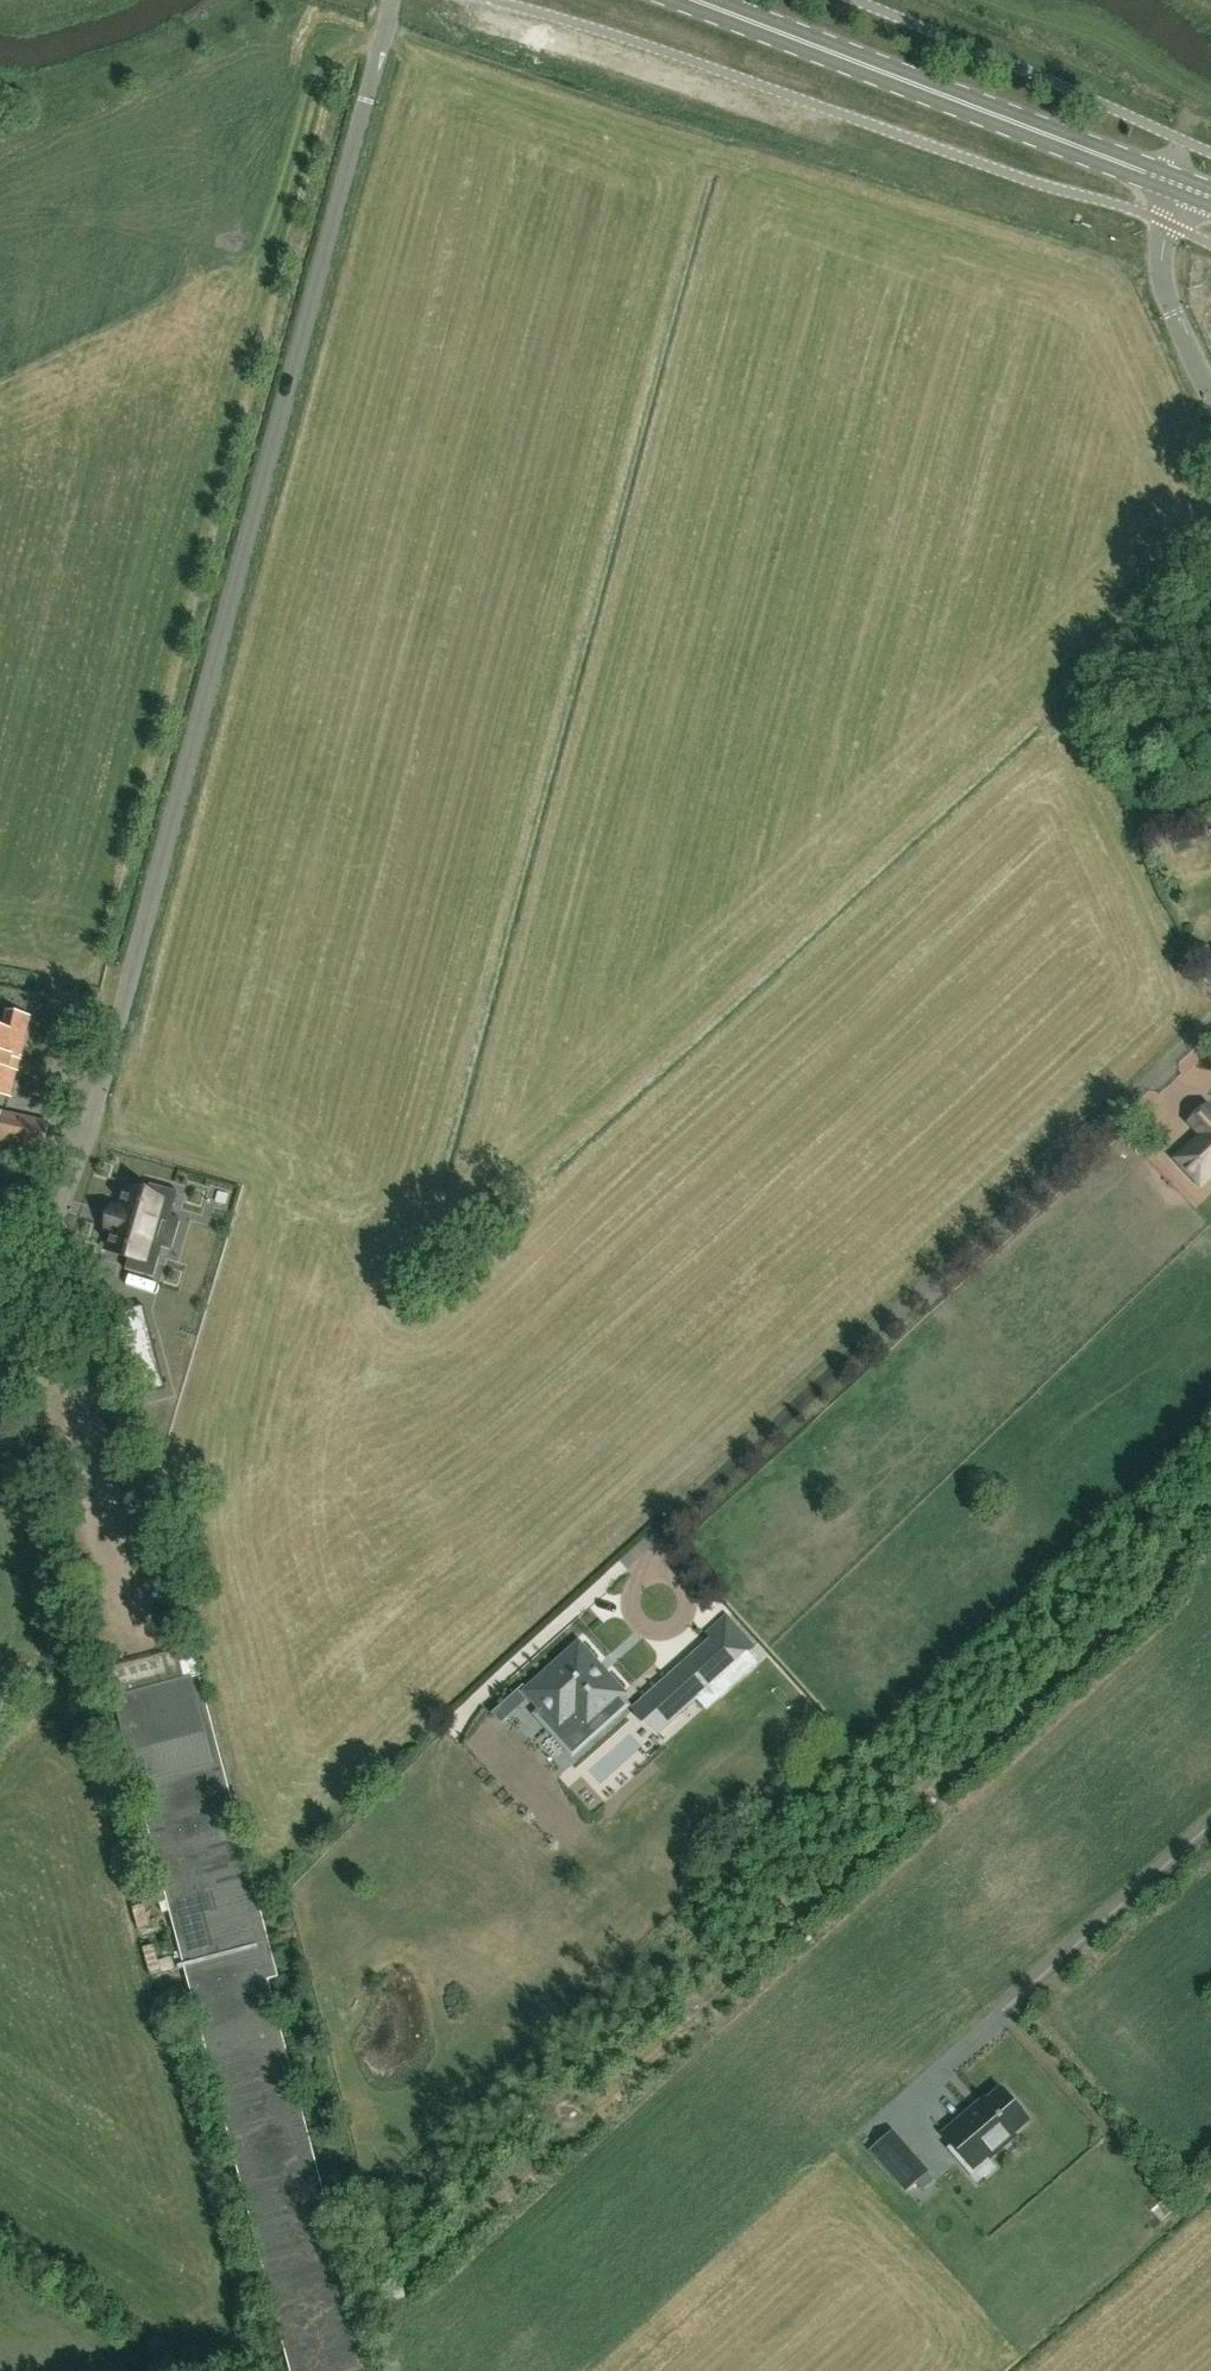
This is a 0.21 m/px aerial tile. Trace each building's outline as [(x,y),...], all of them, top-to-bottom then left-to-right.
[(1202,975),(1210,983),(1210,964),(1202,975)] [(10,1096),(20,1055),(21,1056),(30,1018),(8,1013),(4,1031),(0,1030),(0,1094),(10,1096)] [(1200,1137),(1178,1158),(1203,1186),(1210,1178),(1210,1106),(1204,1099),(1183,1119),(1200,1137)] [(22,1118),(4,1114),(0,1131),(0,1141),(39,1150),(45,1123),(22,1118)] [(114,1230),(108,1248),(130,1255),(126,1268),(154,1277),(162,1248),(163,1246),(152,1243),(160,1215),(171,1218),(171,1217),(179,1192),(150,1184),(146,1198),(125,1192),(119,1210),(114,1209),(113,1213),(109,1224),(108,1228),(114,1230)] [(968,1304),(985,1295),(979,1285),(962,1294),(968,1304)] [(990,1298),(977,1310),(986,1320),(999,1308),(990,1298)] [(133,1397),(166,1389),(151,1333),(119,1342),(133,1397)] [(713,1638),(672,1675),(694,1699),(754,1645),(727,1616),(708,1633),(713,1638)] [(623,1692),(579,1644),(528,1691),(544,1709),(538,1714),(573,1753),(626,1705),(618,1696),(623,1692)] [(185,1680),(200,1676),(193,1649),(190,1649),(178,1652),(185,1680)] [(114,1698),(159,1868),(162,1878),(168,1901),(170,1911),(182,1955),(185,1968),(291,2370),(371,2370),(269,1980),(279,1977),(200,1676),(185,1680),(115,1697),(114,1698)] [(517,1690),(502,1703),(510,1713),(526,1700),(517,1690)] [(1022,2114),(1024,2109),(1012,2095),(1006,2095),(1000,2089),(986,2102),(977,2109),(975,2107),(944,2134),(953,2144),(964,2156),(959,2160),(978,2182),(994,2167),(987,2159),(1015,2136),(1013,2133),(1028,2121),(1022,2114)] [(928,2172),(904,2145),(882,2163),(907,2191),(913,2185),(917,2182),(928,2173),(928,2172)]
